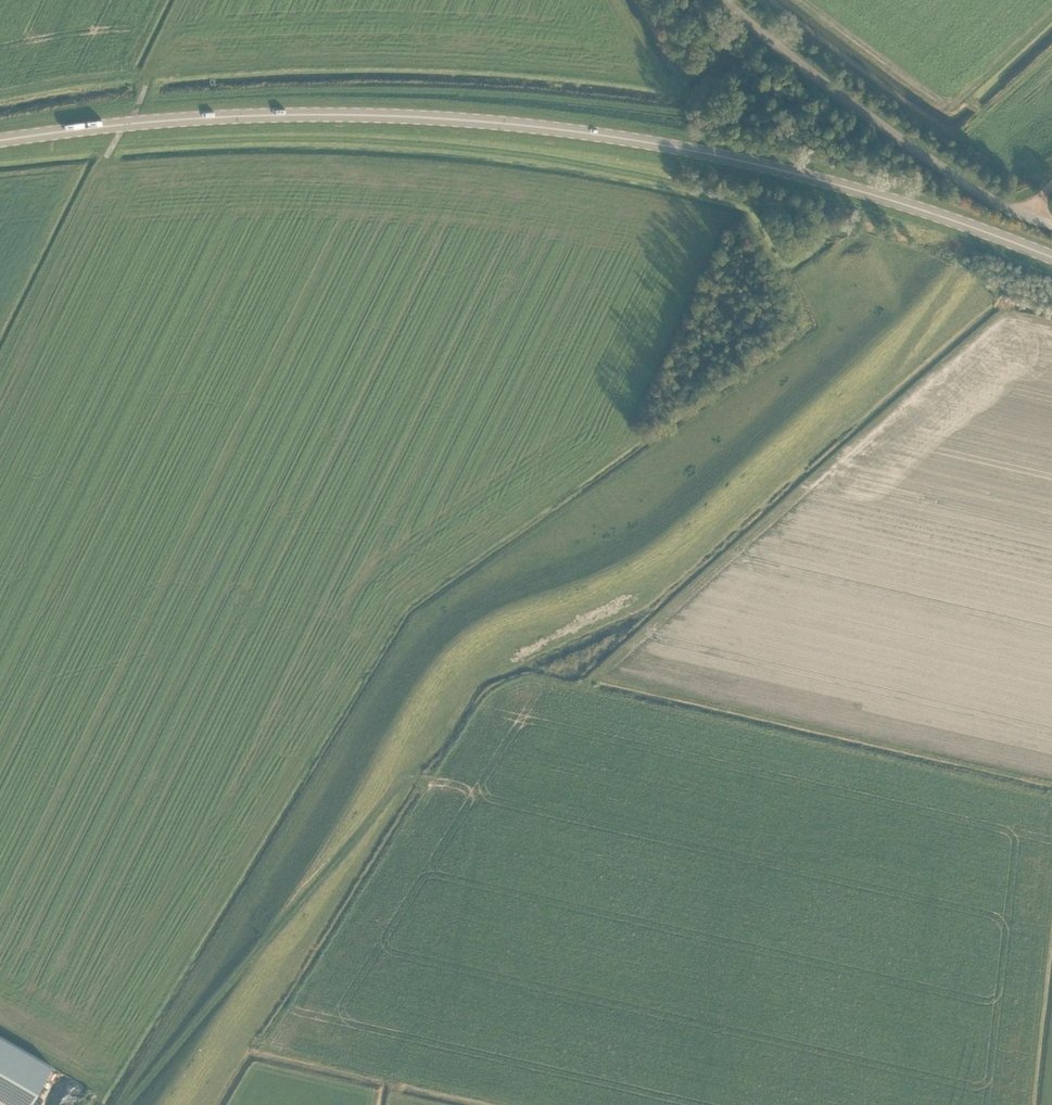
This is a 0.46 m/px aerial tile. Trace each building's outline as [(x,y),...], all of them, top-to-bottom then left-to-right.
[(12,1104),(29,1104),(52,1065),(0,1035),(0,1098),(12,1104)]
